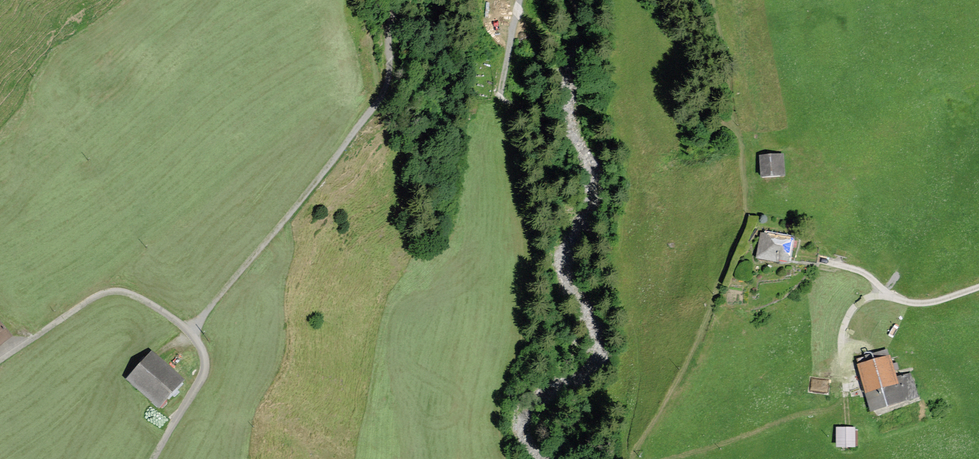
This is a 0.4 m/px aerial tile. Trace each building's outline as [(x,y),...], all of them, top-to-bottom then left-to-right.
[(761,155),(763,176),(782,175),(781,153),(761,155)] [(759,252),(758,258),(788,262),(791,237),(761,233),(759,252)] [(10,336),(0,324),(0,343),(10,336)] [(916,400),(914,394),(911,377),(910,369),(898,370),(895,361),(888,361),(885,348),(851,355),(852,370),(858,392),(863,406),(865,412),(874,410),(876,416),(905,407),(916,400)] [(154,355),(128,383),(160,413),(187,385),(154,355)] [(850,427),(829,427),(830,448),(850,448),(850,427)]
